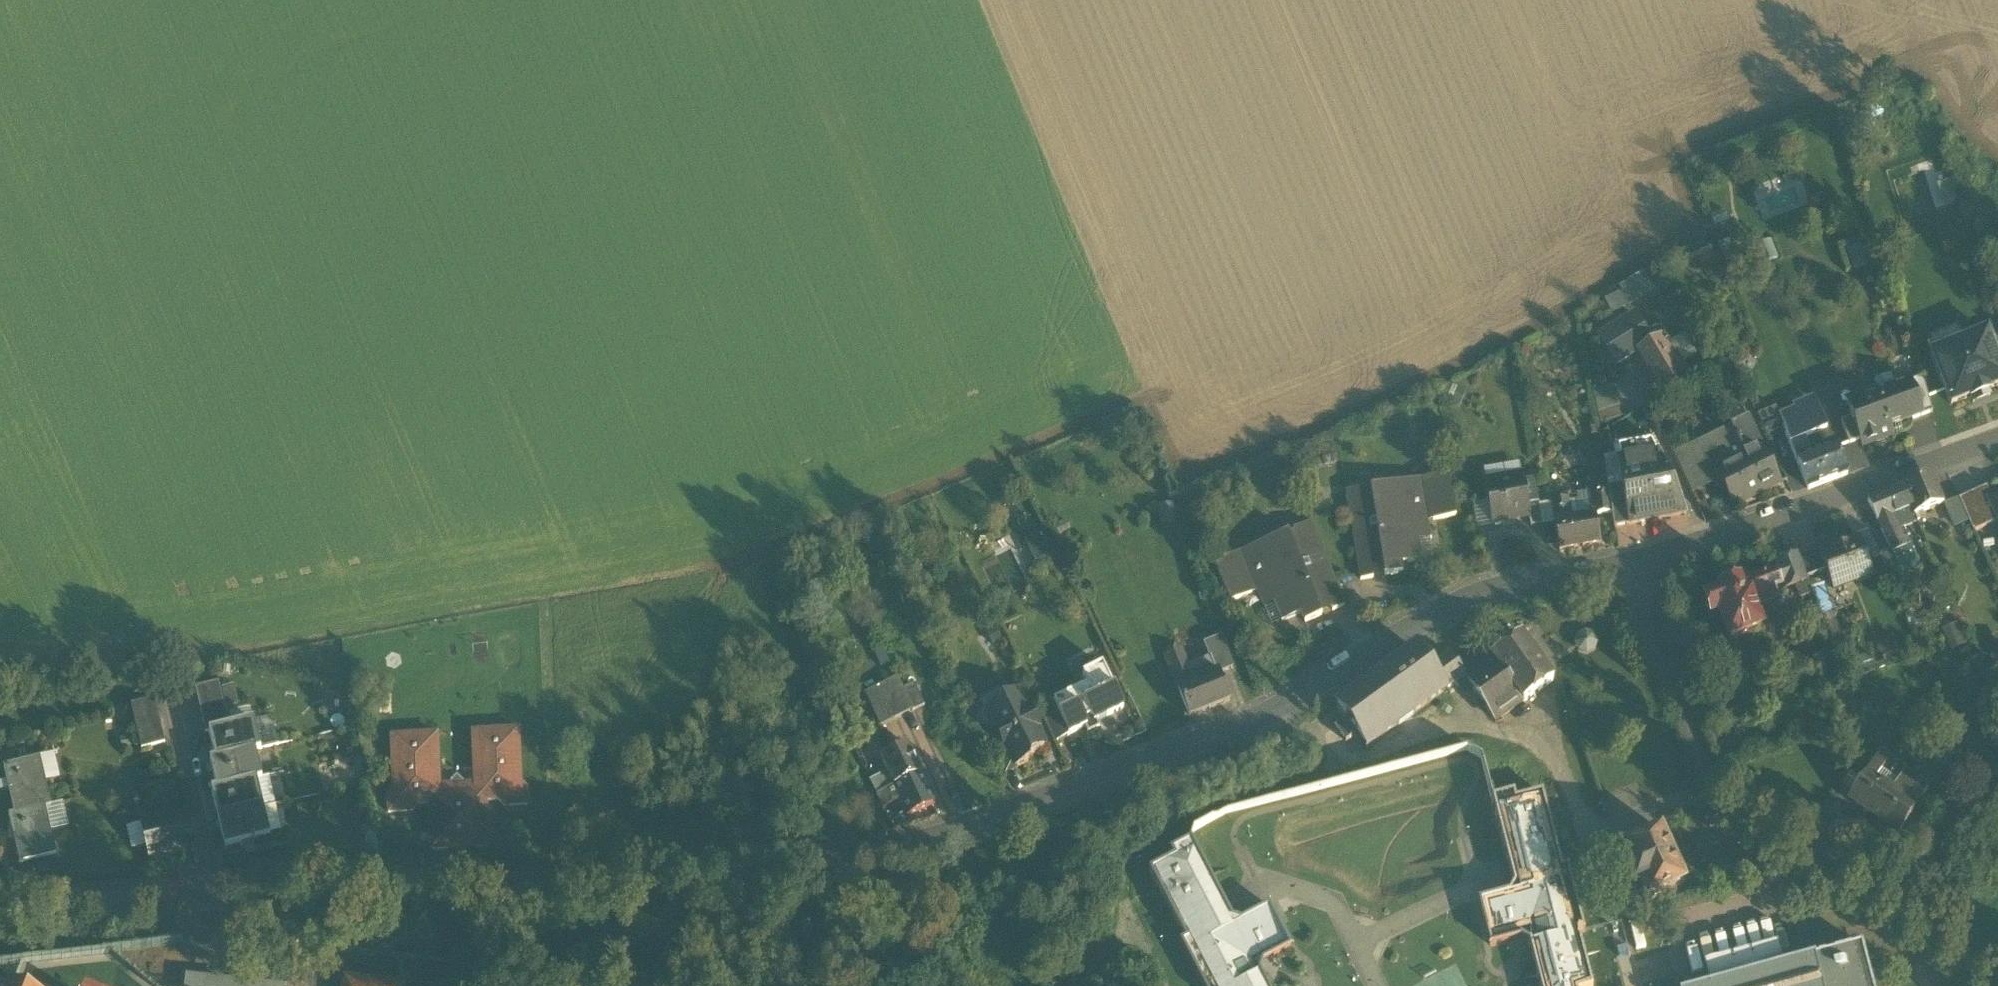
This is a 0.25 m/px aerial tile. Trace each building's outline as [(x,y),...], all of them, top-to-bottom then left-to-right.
[(1848,249),(1854,268),(1866,263),(1860,245),(1848,249)] [(1626,284),(1634,299),(1644,294),(1636,279),(1626,284)] [(1601,303),(1606,314),(1611,312),(1606,301),(1601,303)] [(1641,349),(1666,391),(1690,377),(1682,364),(1670,343),(1660,328),(1647,336),(1634,314),(1599,335),(1616,364),(1641,349)] [(1987,332),(1997,360),(1997,328),(1987,332)] [(1930,354),(1931,356),(1932,356),(1951,403),(1950,404),(1951,405),(1953,404),(1970,397),(1970,399),(1989,391),(1988,390),(1997,386),(1997,360),(1987,332),(1984,333),(1933,354),(1933,353),(1930,354)] [(1683,335),(1670,343),(1682,364),(1695,355),(1683,335)] [(1877,391),(1876,391),(1890,428),(1920,417),(1908,384),(1907,380),(1893,385),(1890,376),(1874,382),(1877,391)] [(1908,384),(1920,417),(1932,413),(1922,379),(1908,384)] [(1599,421),(1619,418),(1615,384),(1594,387),(1599,421)] [(1893,436),(1890,428),(1876,391),(1859,397),(1861,402),(1848,407),(1852,418),(1860,440),(1863,447),(1893,436)] [(1792,407),(1794,411),(1796,410),(1798,413),(1817,405),(1814,398),(1792,407)] [(1785,433),(1789,444),(1804,438),(1826,429),(1817,405),(1798,413),(1796,410),(1794,411),(1779,417),(1786,433),(1785,433)] [(1739,410),(1726,416),(1730,425),(1743,418),(1739,410)] [(1737,441),(1738,442),(1755,433),(1747,417),(1743,418),(1730,425),(1737,441)] [(1841,422),(1849,444),(1860,440),(1852,418),(1841,422)] [(1738,442),(1743,453),(1759,445),(1760,444),(1755,433),(1738,442)] [(1811,455),(1804,438),(1789,444),(1808,489),(1847,474),(1836,446),(1811,455)] [(1632,442),(1635,458),(1658,454),(1660,458),(1662,457),(1653,439),(1632,442)] [(1762,491),(1761,490),(1743,453),(1738,442),(1737,441),(1726,446),(1722,439),(1688,456),(1690,459),(1700,481),(1713,474),(1717,482),(1722,480),(1734,505),(1762,491)] [(1615,445),(1616,456),(1617,461),(1635,458),(1632,442),(1615,445)] [(1777,483),(1759,445),(1743,453),(1761,490),(1777,483)] [(1686,514),(1660,458),(1658,454),(1635,458),(1617,461),(1621,485),(1628,526),(1649,522),(1649,520),(1686,514)] [(1621,485),(1617,461),(1616,456),(1603,458),(1608,487),(1621,485)] [(1678,465),(1688,486),(1700,481),(1690,459),(1678,465)] [(1484,470),(1486,482),(1522,476),(1520,464),(1484,470)] [(1346,491),(1361,579),(1373,577),(1373,575),(1372,569),(1384,567),(1385,573),(1385,575),(1403,572),(1401,563),(1422,559),(1419,540),(1416,523),(1427,521),(1456,516),(1449,474),(1427,478),(1428,481),(1422,482),(1422,479),(1370,487),(1371,490),(1366,491),(1365,488),(1346,491)] [(1700,481),(1688,486),(1692,494),(1717,482),(1713,474),(1700,481)] [(1587,478),(1590,493),(1607,491),(1604,475),(1587,478)] [(1930,475),(1901,488),(1914,516),(1943,504),(1943,503),(1942,503),(1930,475)] [(1522,476),(1486,482),(1493,524),(1529,517),(1527,504),(1522,476)] [(1673,481),(1686,508),(1696,504),(1682,476),(1673,481)] [(1567,480),(1569,492),(1585,489),(1583,478),(1567,480)] [(1608,487),(1615,528),(1628,526),(1621,485),(1608,487)] [(1973,532),(1997,521),(1997,519),(1990,502),(1992,501),(1986,487),(1958,499),(1973,532)] [(1914,516),(1901,488),(1867,501),(1868,503),(1892,555),(1910,547),(1902,529),(1917,523),(1914,516)] [(1608,490),(1607,491),(1590,493),(1593,514),(1594,514),(1594,515),(1612,512),(1608,490)] [(1569,508),(1568,498),(1563,499),(1550,501),(1552,511),(1569,508)] [(1550,500),(1539,502),(1543,525),(1554,523),(1553,521),(1552,511),(1550,501),(1550,500)] [(1531,527),(1543,525),(1539,502),(1527,504),(1529,517),(1531,527)] [(1552,511),(1553,521),(1571,518),(1569,508),(1552,511)] [(1948,515),(1957,535),(1966,531),(1958,511),(1948,515)] [(1593,514),(1571,518),(1553,521),(1554,523),(1558,550),(1599,543),(1594,515),(1594,514),(1593,514)] [(1416,523),(1419,540),(1430,539),(1427,521),(1416,523)] [(1301,612),(1305,621),(1322,614),(1321,612),(1319,607),(1330,603),(1332,608),(1333,610),(1344,605),(1311,522),(1293,530),(1294,532),(1289,534),(1288,532),(1240,551),(1241,554),(1236,556),(1235,553),(1214,561),(1230,601),(1257,590),(1268,586),(1274,602),(1282,620),(1301,612)] [(1825,572),(1831,588),(1854,579),(1856,583),(1872,577),(1858,539),(1846,543),(1844,550),(1838,553),(1831,549),(1821,553),(1819,554),(1825,572)] [(1846,543),(1831,549),(1838,553),(1844,550),(1846,543)] [(1892,555),(1900,572),(1918,564),(1910,547),(1892,555)] [(1797,556),(1806,579),(1825,572),(1819,554),(1821,553),(1819,548),(1797,556)] [(1812,596),(1806,579),(1797,556),(1773,566),(1775,571),(1781,586),(1780,586),(1782,592),(1796,587),(1801,600),(1812,596)] [(1718,615),(1728,641),(1762,629),(1750,597),(1780,586),(1781,586),(1775,571),(1739,584),(1738,583),(1718,590),(1720,594),(1703,600),(1710,618),(1718,615)] [(1833,591),(1856,583),(1854,579),(1831,588),(1833,591)] [(1264,606),(1274,602),(1268,586),(1257,590),(1264,606)] [(1321,612),(1332,608),(1330,603),(1319,607),(1321,612)] [(1597,633),(1577,631),(1575,649),(1595,651),(1597,633)] [(1491,657),(1523,701),(1523,702),(1553,681),(1520,635),(1491,656),(1491,657)] [(1209,658),(1216,674),(1219,673),(1232,668),(1220,637),(1203,643),(1209,658)] [(1878,648),(1882,659),(1896,654),(1892,643),(1878,648)] [(1445,690),(1429,667),(1415,648),(1336,705),(1346,718),(1356,733),(1366,746),(1445,690)] [(1165,655),(1179,689),(1216,674),(1209,658),(1187,667),(1180,649),(1165,655)] [(1445,690),(1464,676),(1466,675),(1450,653),(1429,667),(1445,690)] [(1523,701),(1491,657),(1466,675),(1464,676),(1496,720),(1523,701)] [(1100,729),(1096,723),(1123,710),(1102,666),(1082,676),(1087,687),(1053,703),(1069,736),(1085,728),(1088,735),(1100,729)] [(1219,673),(1216,674),(1179,689),(1190,716),(1230,700),(1219,673)] [(876,688),(893,721),(913,711),(897,678),(876,688)] [(196,688),(206,732),(209,731),(230,726),(225,709),(221,689),(219,682),(196,688)] [(904,689),(914,711),(925,706),(914,684),(904,689)] [(234,686),(221,689),(225,709),(239,705),(234,686)] [(876,688),(866,693),(883,726),(893,721),(876,688)] [(1004,746),(1014,768),(1027,762),(1029,757),(1028,755),(1044,747),(1018,695),(1012,698),(1011,695),(1005,693),(999,696),(997,702),(1000,708),(988,714),(1004,746)] [(131,703),(142,747),(165,741),(155,698),(131,703)] [(1040,709),(1056,742),(1069,736),(1053,703),(1040,709)] [(254,722),(261,749),(278,745),(271,717),(254,722)] [(1356,733),(1346,718),(1335,726),(1346,740),(1356,733)] [(209,731),(216,759),(251,751),(256,750),(249,723),(254,722),(254,720),(230,726),(209,731)] [(261,749),(254,722),(249,723),(256,750),(261,749)] [(430,803),(432,849),(448,849),(454,842),(466,842),(472,848),(488,847),(486,801),(498,800),(505,806),(528,805),(527,790),(521,784),(518,731),(473,733),(475,783),(463,784),(457,778),(451,784),(439,785),(437,734),(392,736),(394,790),(388,796),(389,812),(412,810),(418,804),(430,803)] [(315,738),(320,784),(361,780),(356,734),(315,738)] [(888,772),(894,786),(921,774),(907,745),(881,757),(888,772)] [(993,751),(1004,774),(1014,768),(1004,746),(993,751)] [(1910,763),(1919,769),(1929,754),(1921,749),(1910,763)] [(262,778),(256,750),(251,751),(257,779),(262,778)] [(40,755),(46,779),(59,776),(54,751),(40,755)] [(211,761),(217,788),(252,780),(257,779),(251,751),(216,759),(211,761)] [(1866,773),(1875,779),(1879,773),(1888,759),(1879,753),(1866,773)] [(4,763),(15,811),(45,804),(51,802),(46,779),(40,755),(4,763)] [(1904,771),(1896,784),(1912,795),(1921,782),(1904,771)] [(869,781),(876,794),(894,786),(888,772),(869,781)] [(1873,817),(1891,790),(1875,779),(1866,773),(1860,782),(1853,791),(1847,800),(1873,817)] [(1896,784),(1879,773),(1875,779),(1891,790),(1896,784)] [(921,774),(894,786),(906,812),(905,812),(907,816),(935,804),(922,774),(921,774)] [(1843,785),(1853,791),(1860,782),(1850,775),(1843,785)] [(263,807),(276,803),(270,776),(262,778),(257,779),(263,807)] [(263,807),(257,779),(252,780),(258,808),(263,807)] [(212,789),(219,817),(258,808),(252,780),(217,788),(212,789)] [(1921,782),(1912,795),(1907,802),(1916,808),(1930,788),(1921,782)] [(1891,790),(1907,802),(1912,795),(1896,784),(1891,790)] [(898,815),(905,812),(906,812),(894,786),(876,794),(883,808),(893,804),(898,815)] [(1898,835),(1916,808),(1907,802),(1891,790),(1873,817),(1898,835)] [(1579,932),(1585,931),(1568,866),(1562,868),(1542,793),(1516,799),(1514,792),(1492,798),(1491,798),(1513,884),(1509,892),(1478,900),(1490,945),(1520,937),(1529,942),(1540,985),(1593,985),(1579,932)] [(45,804),(51,829),(69,825),(63,799),(51,802),(45,804)] [(263,807),(269,833),(282,830),(276,803),(263,807)] [(51,829),(45,804),(15,811),(9,812),(20,858),(56,849),(51,829)] [(269,833),(263,807),(258,808),(264,834),(269,833)] [(264,834),(258,808),(219,817),(225,845),(270,834),(269,833),(264,834)] [(147,844),(150,856),(179,849),(178,845),(186,843),(178,812),(142,820),(147,844)] [(132,847),(147,844),(142,820),(126,824),(132,847)] [(1639,886),(1646,902),(1684,885),(1660,832),(1622,849),(1629,865),(1625,867),(1634,888),(1639,886)] [(1260,972),(1263,962),(1291,948),(1269,906),(1241,921),(1232,918),(1191,840),(1189,840),(1170,850),(1173,857),(1149,870),(1185,939),(1180,942),(1203,985),(1267,985),(1260,972)] [(1702,962),(1708,985),(1783,965),(1777,943),(1702,962)] [(1813,959),(1820,985),(1870,985),(1860,947),(1813,959)] [(1813,959),(1813,957),(1783,965),(1708,985),(1704,985),(1820,985),(1813,959)] [(187,975),(186,985),(274,985),(187,975)]
